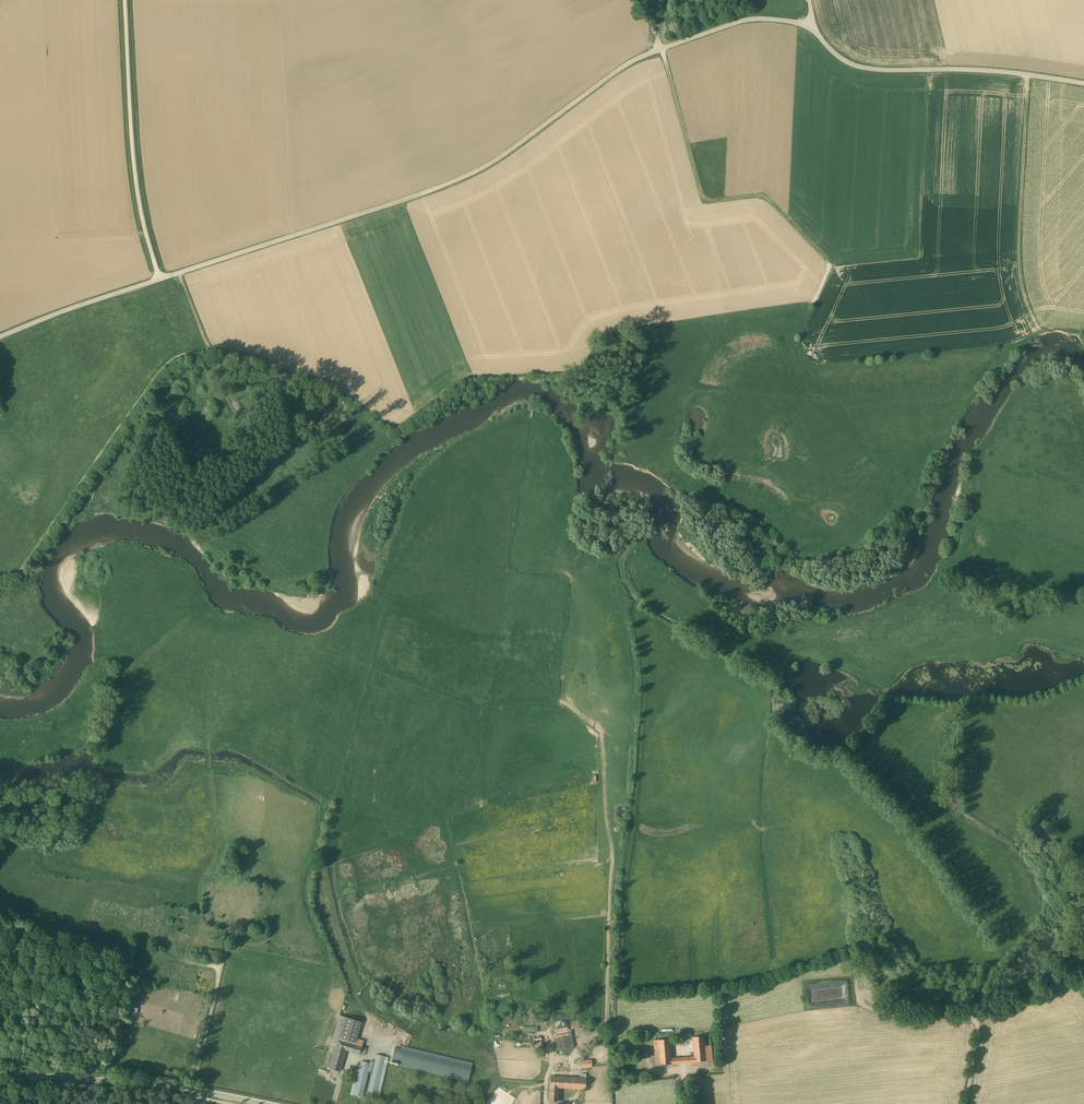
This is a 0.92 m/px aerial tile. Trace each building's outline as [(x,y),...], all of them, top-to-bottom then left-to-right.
[(361,1022),(340,1016),(329,1052),(335,1053),(330,1069),(339,1071),(346,1050),(359,1055),(360,1054),(362,1047),(363,1043),(358,1041),(356,1045),(355,1045),(361,1022)] [(571,1030),(567,1031),(568,1033),(556,1036),(556,1038),(555,1039),(557,1051),(574,1047),(571,1030)] [(672,1059),(671,1039),(655,1040),(656,1065),(712,1061),(711,1045),(705,1046),(704,1036),(694,1037),(696,1057),(689,1058),(689,1057),(672,1059)] [(401,1049),(395,1048),(392,1061),(398,1062),(398,1065),(468,1082),(473,1063),(402,1046),(401,1049)] [(375,1100),(386,1057),(376,1054),(374,1061),(371,1061),(370,1064),(362,1061),(354,1095),(362,1097),(369,1071),(373,1072),(367,1098),(375,1100)] [(586,1078),(550,1076),(550,1087),(549,1101),(557,1101),(558,1087),(585,1089),(586,1078)]
